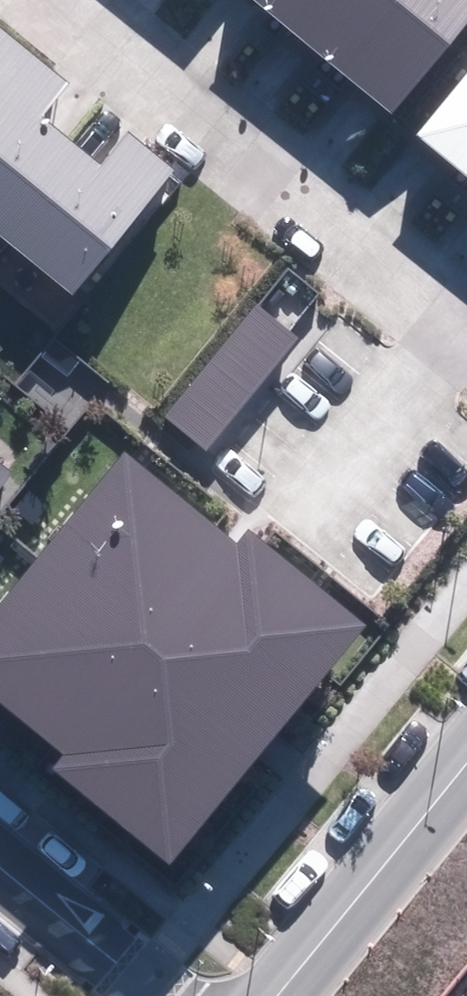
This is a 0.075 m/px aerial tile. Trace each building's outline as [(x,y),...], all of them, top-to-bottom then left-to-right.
[(270,19),(286,0),(247,0),(270,19)] [(270,19),(326,64),(378,0),(286,0),(270,19)] [(326,64),(381,108),(466,3),(466,0),(378,0),(326,64)] [(72,296),(176,170),(128,131),(101,164),(42,116),(69,83),(0,26),(0,237),(72,296)] [(398,128),(452,172),(466,154),(466,43),(398,128)] [(452,172),(466,185),(466,154),(452,172)] [(163,417),(206,453),(300,339),(257,303),(163,417)] [(170,865),(366,625),(249,530),(239,543),(122,449),(0,598),(0,704),(64,756),(53,770),(170,865)]
